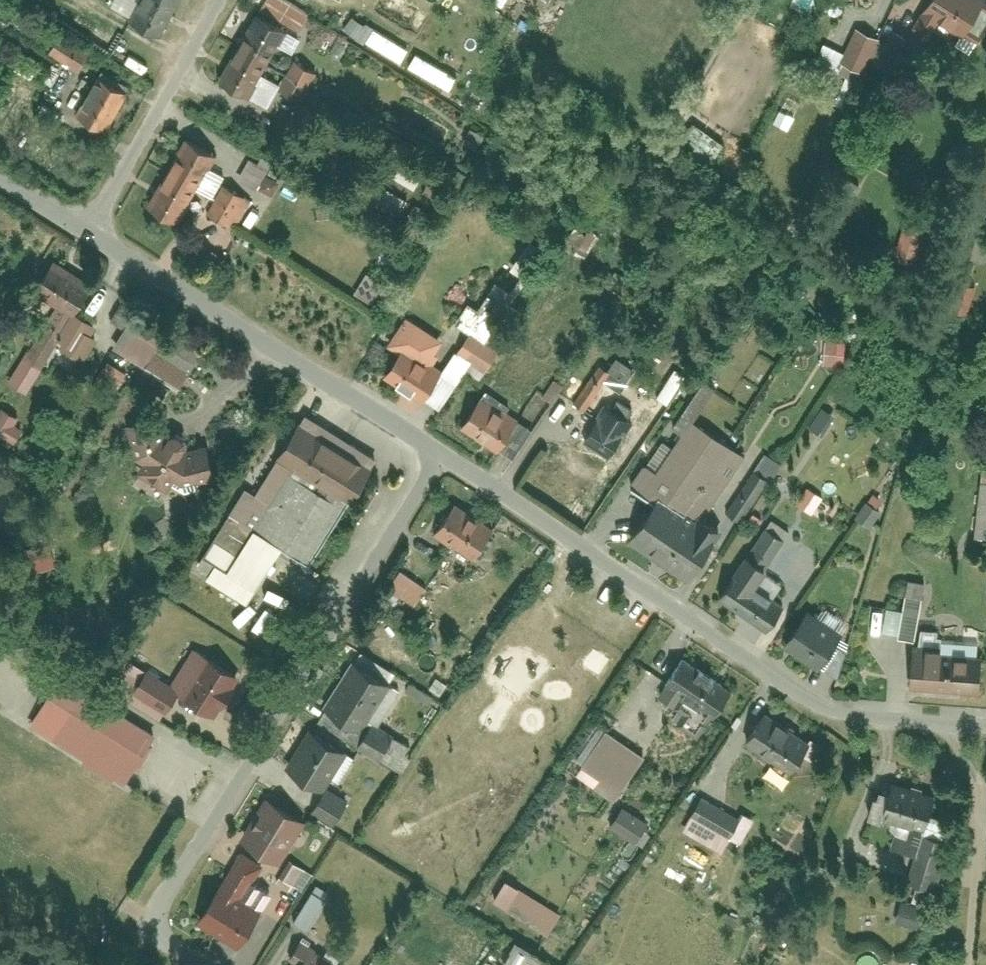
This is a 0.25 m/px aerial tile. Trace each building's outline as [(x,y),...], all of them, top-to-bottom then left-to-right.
[(128,17),(168,38),(188,0),(137,0),(128,17)] [(923,12),(961,34),(980,0),(930,0),(923,12)] [(258,14),(222,82),(254,99),(291,32),(258,14)] [(370,40),(378,25),(358,14),(350,29),(370,40)] [(840,60),(864,71),(880,35),(856,24),(840,60)] [(409,60),(416,45),(380,27),(373,42),(409,60)] [(63,36),(52,52),(86,76),(97,59),(63,36)] [(458,86),(464,71),(420,54),(415,69),(458,86)] [(298,60),(282,90),(305,103),(321,72),(298,60)] [(83,117),(110,133),(132,95),(105,79),(83,117)] [(187,138),(150,204),(184,223),(221,157),(187,138)] [(258,151),(241,180),(261,192),(278,162),(258,151)] [(227,186),(212,215),(237,228),(252,199),(227,186)] [(898,249),(917,255),(925,229),(907,223),(898,249)] [(578,225),(571,246),(593,254),(600,233),(578,225)] [(60,257),(39,287),(78,315),(100,285),(60,257)] [(359,292),(380,304),(392,282),(371,270),(359,292)] [(950,305),(969,310),(976,283),(956,279),(950,305)] [(150,314),(124,354),(184,393),(210,353),(150,314)] [(409,318),(393,344),(432,368),(448,343),(409,318)] [(456,357),(486,378),(503,353),(473,333),(456,357)] [(828,337),(826,362),(848,363),(850,338),(828,337)] [(446,381),(406,355),(388,382),(428,408),(446,381)] [(611,374),(608,378),(624,390),(641,368),(625,356),(611,374)] [(574,397),(586,406),(608,378),(611,374),(599,364),(574,397)] [(548,394),(555,399),(567,385),(560,379),(548,394)] [(487,392),(463,426),(502,454),(526,421),(487,392)] [(0,416),(0,429),(20,440),(32,417),(7,404),(0,416)] [(608,405),(590,437),(620,454),(638,422),(608,405)] [(822,407),(817,429),(831,432),(836,410),(822,407)] [(646,476),(710,520),(751,462),(687,417),(646,476)] [(307,426),(286,459),(357,505),(379,471),(307,426)] [(162,428),(135,467),(179,498),(206,458),(162,428)] [(764,450),(753,468),(770,478),(781,460),(764,450)] [(728,509),(745,519),(770,478),(753,468),(728,509)] [(297,470),(260,530),(317,566),(354,506),(297,470)] [(797,501),(814,510),(823,494),(806,485),(797,501)] [(435,530),(473,555),(493,523),(454,499),(435,530)] [(855,515),(873,525),(882,509),(864,499),(855,515)] [(659,501),(630,542),(689,583),(718,543),(659,501)] [(254,608),(289,551),(259,533),(225,590),(254,608)] [(31,545),(35,568),(63,563),(59,540),(31,545)] [(210,553),(202,568),(214,574),(222,560),(210,553)] [(744,567),(720,600),(766,634),(791,602),(744,567)] [(416,605),(429,587),(401,568),(389,586),(416,605)] [(910,582),(901,638),(920,641),(929,585),(910,582)] [(812,609),(784,647),(819,673),(847,635),(812,609)] [(912,690),(985,695),(985,693),(985,652),(915,647),(912,690)] [(709,721),(732,688),(682,655),(660,687),(709,721)] [(212,656),(189,697),(222,715),(245,675),(212,656)] [(390,684),(351,658),(321,703),(360,729),(367,718),(390,684)] [(65,675),(32,727),(128,789),(161,737),(65,675)] [(141,677),(125,700),(162,725),(178,702),(141,677)] [(791,771),(812,742),(768,709),(746,737),(791,771)] [(394,736),(367,718),(360,729),(353,739),(380,757),(394,736)] [(325,783),(347,749),(310,724),(283,763),(321,788),(325,783)] [(594,784),(615,798),(645,754),(606,728),(581,765),(599,777),(594,784)] [(880,814),(925,825),(935,787),(890,776),(880,814)] [(348,799),(325,783),(321,788),(309,806),(332,822),(348,799)] [(307,822),(265,794),(238,833),(280,861),(307,822)] [(726,847),(743,818),(705,795),(688,824),(726,847)] [(635,839),(647,820),(622,804),(610,823),(635,839)] [(908,878),(937,887),(951,839),(922,830),(908,878)] [(262,862),(241,849),(194,919),(234,945),(260,907),(241,894),(262,862)] [(306,868),(291,858),(280,873),(296,883),(306,868)] [(493,900),(550,933),(564,911),(506,878),(493,900)] [(293,919),(307,928),(326,897),(312,888),(293,919)] [(895,917),(919,925),(925,905),(902,897),(895,917)] [(288,955),(300,963),(310,946),(298,939),(288,955)] [(310,946),(300,963),(299,964),(340,964),(310,946)]
